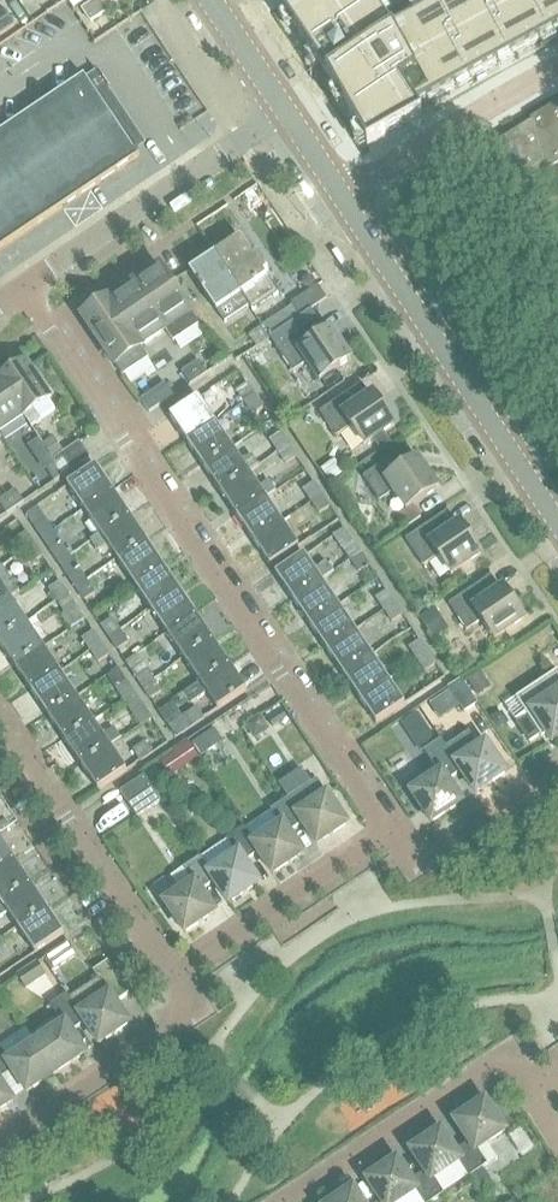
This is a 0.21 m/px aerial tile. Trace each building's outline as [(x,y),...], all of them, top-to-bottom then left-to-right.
[(100,1),(84,12),(92,23),(125,0),(100,0),(100,1)] [(283,9),(353,114),(350,116),(368,148),(423,118),(415,104),(421,101),(427,97),(430,103),(557,33),(557,0),(451,0),(394,31),(374,0),(297,0),(283,9)] [(5,10),(0,14),(0,35),(15,25),(5,10)] [(138,158),(139,157),(139,156),(140,155),(140,154),(139,153),(138,152),(136,151),(134,151),(90,85),(84,77),(0,133),(0,251),(138,158)] [(532,122),(526,125),(493,145),(519,187),(557,164),(557,103),(531,120),(532,122)] [(240,238),(215,255),(242,295),(253,312),(278,295),(264,274),(269,271),(257,254),(253,257),(240,238)] [(242,295),(215,255),(189,273),(216,313),(242,295)] [(161,268),(136,286),(165,329),(174,342),(200,325),(161,268)] [(293,307),(263,327),(270,337),(327,299),(318,285),(291,304),(293,307)] [(111,302),(110,302),(140,347),(141,346),(165,329),(136,286),(111,302)] [(140,347),(110,302),(84,320),(123,377),(149,359),(140,347)] [(547,325),(557,341),(557,318),(547,325)] [(350,361),(330,331),(327,333),(318,320),(276,348),(293,373),(308,363),(320,381),(350,361)] [(242,356),(270,337),(263,327),(235,346),(242,356)] [(245,357),(256,372),(270,361),(260,347),(245,357)] [(199,361),(191,367),(199,380),(208,374),(199,361)] [(26,365),(0,383),(24,417),(32,427),(42,420),(43,422),(57,412),(26,365)] [(199,380),(191,367),(182,373),(191,386),(199,380)] [(24,417),(0,383),(0,433),(24,417)] [(141,401),(149,413),(174,397),(166,384),(141,401)] [(237,391),(245,404),(256,396),(247,384),(237,391)] [(336,438),(352,427),(364,445),(394,425),(374,395),(371,397),(362,385),(320,413),(336,438)] [(256,396),(245,404),(253,416),(264,408),(256,396)] [(169,418),(186,444),(215,424),(198,398),(169,418)] [(262,427),(279,452),(290,445),(273,420),(262,427)] [(186,444),(203,468),(232,448),(215,424),(186,444)] [(80,442),(53,460),(55,464),(63,477),(91,458),(80,442)] [(290,445),(279,452),(287,464),(298,456),(290,445)] [(203,468),(220,493),(249,473),(260,466),(253,455),(242,463),(232,448),(203,468)] [(395,492),(407,510),(400,515),(408,526),(421,518),(413,506),(437,490),(417,460),(414,462),(406,449),(363,478),(380,502),(395,492)] [(63,477),(55,464),(46,470),(55,482),(63,477)] [(68,487),(85,512),(114,493),(97,468),(68,487)] [(220,493),(236,517),(265,498),(276,491),(269,481),(258,488),(249,473),(220,493)] [(302,490),(311,503),(323,495),(315,482),(302,490)] [(16,490),(7,496),(16,509),(24,503),(16,490)] [(85,512),(101,536),(102,537),(130,518),(114,493),(85,512)] [(323,495),(311,503),(318,514),(331,506),(323,495)] [(7,496),(0,501),(0,519),(16,509),(7,496)] [(253,542),(282,523),(265,498),(236,517),(253,542)] [(27,515),(44,540),(55,532),(38,507),(27,515)] [(424,567),(439,557),(451,575),(481,555),(461,525),(458,527),(448,512),(406,540),(424,567)] [(108,546),(119,561),(147,542),(130,518),(102,537),(101,536),(91,542),(99,553),(108,546)] [(282,523),(253,542),(270,567),(299,548),(282,523)] [(335,536),(351,561),(363,553),(346,528),(335,536)] [(16,539),(24,553),(36,545),(27,532),(16,539)] [(44,540),(60,565),(72,557),(55,532),(44,540)] [(13,551),(6,533),(0,535),(0,556),(13,551)] [(119,561),(135,586),(164,567),(147,542),(119,561)] [(36,545),(24,553),(31,564),(43,557),(36,545)] [(363,553),(351,561),(359,573),(371,565),(363,553)] [(276,576),(293,600),(322,580),(334,572),(327,563),(315,571),(305,556),(276,576)] [(60,565),(77,589),(88,581),(72,557),(60,565)] [(11,598),(21,591),(5,566),(0,570),(0,605),(11,598)] [(135,586),(151,610),(180,591),(164,567),(135,586)] [(449,605),(467,631),(482,621),(494,639),(524,619),(504,589),(501,591),(491,577),(449,605)] [(293,600),(310,625),(339,605),(322,580),(293,600)] [(49,588),(58,602),(69,595),(60,581),(49,588)] [(88,581),(77,589),(84,600),(96,593),(88,581)] [(376,599),(384,610),(396,602),(388,590),(376,599)] [(151,610),(168,635),(196,616),(180,591),(151,610)] [(69,595),(58,602),(74,627),(85,619),(69,595)] [(27,622),(11,598),(0,605),(0,641),(27,622)] [(396,602),(384,610),(393,622),(405,614),(396,602)] [(310,625),(326,650),(355,630),(339,605),(310,625)] [(168,635),(185,659),(213,640),(196,616),(168,635)] [(101,626),(110,638),(121,631),(111,618),(101,626)] [(15,666),(44,647),(27,622),(0,641),(0,644),(15,666)] [(82,638),(91,651),(102,643),(93,630),(82,638)] [(326,650),(343,674),(372,655),(355,630),(326,650)] [(121,631),(110,638),(118,649),(129,642),(121,631)] [(185,659),(201,684),(230,665),(213,640),(185,659)] [(410,648),(419,661),(429,653),(421,641),(410,648)] [(102,643),(91,651),(99,662),(110,654),(102,643)] [(15,666),(31,691),(60,672),(44,647),(15,666)] [(429,653),(419,661),(426,672),(437,665),(429,653)] [(126,663),(142,688),(154,680),(138,655),(126,663)] [(343,674),(360,700),(389,680),(372,655),(343,674)] [(230,665),(201,684),(218,709),(247,690),(230,665)] [(528,717),(517,724),(530,743),(540,736),(541,737),(547,734),(552,743),(557,739),(557,671),(516,699),(528,717)] [(31,691),(48,715),(77,696),(60,672),(31,691)] [(448,688),(464,713),(478,704),(461,679),(448,688)] [(115,688),(123,700),(135,692),(127,680),(115,688)] [(154,680),(142,688),(150,699),(162,691),(154,680)] [(389,680),(360,700),(377,724),(377,725),(406,705),(389,680)] [(427,700),(436,713),(450,704),(441,691),(427,700)] [(135,692),(123,700),(140,725),(152,718),(135,692)] [(48,715),(64,740),(93,720),(77,696),(48,715)] [(259,735),(294,721),(287,703),(252,717),(259,735)] [(169,726),(177,737),(205,719),(197,707),(169,726)] [(64,740),(80,764),(110,745),(121,737),(114,727),(103,735),(93,720),(64,740)] [(198,734),(213,753),(229,740),(215,721),(198,734)] [(470,733),(447,748),(463,772),(462,772),(476,794),(506,774),(486,744),(480,748),(470,733)] [(174,775),(206,757),(194,736),(162,754),(174,775)] [(463,772),(447,748),(441,740),(424,751),(440,775),(412,793),(432,823),(462,803),(448,782),(462,772),(463,772)] [(110,745),(80,764),(97,790),(127,770),(110,745)] [(120,792),(129,805),(153,788),(145,776),(120,792)] [(317,780),(288,800),(304,824),(303,824),(317,846),(347,826),(317,780)] [(153,788),(129,805),(137,818),(162,801),(153,788)] [(289,833),(303,824),(288,800),(271,811),(281,826),(255,844),(259,853),(273,875),(303,855),(289,833)] [(109,830),(134,813),(126,803),(102,820),(109,830)] [(237,856),(211,873),(215,883),(229,904),(259,884),(245,863),(259,853),(255,844),(245,829),(227,840),(237,856)] [(14,860),(0,839),(0,868),(14,860)] [(201,892),(215,883),(211,873),(201,858),(183,870),(193,885),(165,903),(185,933),(215,913),(201,892)] [(1,903),(30,884),(14,860),(0,868),(0,902),(1,903)] [(18,928),(47,909),(30,884),(1,903),(0,904),(0,921),(9,915),(18,928)] [(47,909),(18,928),(35,954),(64,935),(47,909)] [(44,960),(53,973),(77,956),(69,943),(44,960)] [(99,980),(70,999),(86,1023),(85,1023),(100,1045),(130,1025),(116,1004),(130,995),(108,963),(94,973),(99,980)] [(47,976),(38,964),(18,978),(26,991),(47,976)] [(63,1025),(36,1043),(56,1073),(86,1054),(71,1033),(85,1023),(86,1023),(70,999),(67,995),(51,1006),(63,1025)] [(13,1072),(27,1093),(56,1073),(36,1043),(36,1044),(27,1030),(0,1047),(0,1080),(13,1072)] [(13,1102),(0,1083),(0,1111),(13,1102)] [(123,1090),(111,1097),(120,1114),(133,1107),(123,1090)] [(455,1122),(470,1143),(456,1152),(460,1162),(470,1177),(478,1188),(491,1180),(484,1168),(488,1166),(478,1150),(505,1132),(485,1102),(455,1122)] [(460,1162),(456,1152),(441,1131),(411,1151),(426,1172),(412,1182),(416,1191),(423,1201),(433,1201),(444,1195),(434,1179),(460,1162)] [(416,1191),(412,1182),(397,1160),(367,1180),(382,1201),(381,1201),(400,1201),(416,1191)] [(353,1190),(335,1201),(362,1201),(353,1190)]
